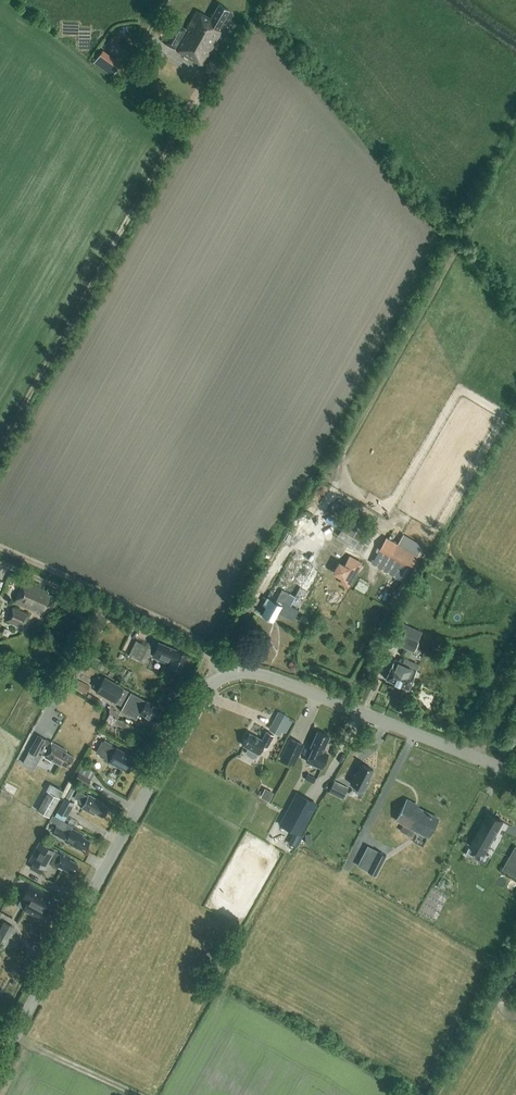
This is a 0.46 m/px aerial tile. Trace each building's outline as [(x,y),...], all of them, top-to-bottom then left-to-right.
[(218,32),(226,18),(229,19),(231,19),(233,15),(233,12),(220,5),(212,19),(198,11),(188,30),(174,22),(163,42),(203,65),(221,34),(218,32)] [(162,22),(156,32),(161,35),(167,24),(162,22)] [(118,66),(99,52),(93,61),(111,75),(118,66)] [(371,531),(349,518),(341,531),(363,544),(371,531)] [(406,534),(392,557),(413,569),(427,546),(406,534)] [(293,620),(319,574),(321,571),(291,554),(263,604),(267,607),(262,614),(273,620),(278,612),(293,620)] [(340,582),(348,586),(355,573),(348,569),(340,582)] [(48,592),(27,584),(27,583),(23,581),(15,602),(37,611),(38,609),(49,614),(56,597),(47,594),(48,592)] [(23,627),(28,615),(12,608),(7,620),(23,627)] [(414,652),(418,641),(401,634),(397,644),(414,652)] [(140,660),(147,646),(135,640),(128,654),(140,660)] [(161,642),(154,657),(170,664),(169,666),(180,670),(187,653),(177,649),(161,642)] [(414,676),(417,669),(419,664),(404,658),(402,663),(395,659),(392,666),(391,666),(385,678),(394,682),(394,683),(399,685),(409,689),(414,677),(414,676)] [(120,679),(126,682),(132,672),(126,668),(120,679)] [(116,703),(124,687),(105,676),(103,679),(98,676),(93,686),(98,689),(96,692),(116,703)] [(80,682),(79,690),(90,691),(91,683),(80,682)] [(131,692),(121,711),(136,719),(140,712),(156,721),(162,709),(131,692)] [(279,735),(282,731),(287,734),(294,722),(289,719),(290,717),(279,711),(268,729),(279,735)] [(113,724),(117,718),(110,714),(107,720),(113,724)] [(257,753),(259,754),(264,745),(267,747),(274,735),(267,731),(262,740),(249,733),(243,745),(248,748),(246,751),(246,754),(252,757),(255,757),(257,753)] [(322,751),(329,737),(318,732),(311,746),(315,748),(309,762),(321,767),(327,753),(322,751)] [(39,737),(31,754),(27,760),(34,764),(40,753),(46,756),(45,758),(62,767),(63,765),(69,768),(75,757),(69,754),(70,752),(53,744),(52,745),(46,742),(47,741),(39,737)] [(279,758),(294,765),(303,745),(289,738),(279,758)] [(128,771),(134,760),(123,755),(124,753),(111,746),(111,747),(102,742),(96,753),(105,757),(105,758),(128,771)] [(364,790),(370,778),(369,778),(373,770),(361,764),(357,772),(356,771),(350,783),(364,790)] [(88,786),(92,778),(78,771),(74,778),(88,786)] [(316,778),(307,774),(305,780),(314,784),(316,778)] [(335,781),(329,793),(342,800),(348,788),(335,781)] [(3,790),(14,795),(18,788),(7,782),(3,790)] [(78,785),(73,782),(70,788),(75,791),(78,785)] [(261,797),(269,801),(273,793),(265,789),(261,797)] [(49,816),(59,798),(48,791),(38,810),(49,816)] [(103,817),(108,808),(100,804),(101,802),(89,795),(88,796),(78,791),(75,797),(84,802),(82,807),(94,814),(95,812),(103,817)] [(316,803),(297,793),(280,824),(299,834),(316,803)] [(66,816),(73,803),(65,798),(57,811),(66,816)] [(429,837),(438,818),(412,805),(413,803),(407,800),(396,820),(403,823),(400,830),(411,836),(415,829),(429,837)] [(268,809),(262,825),(273,830),(279,813),(268,809)] [(57,811),(54,817),(61,821),(63,822),(66,816),(57,811)] [(485,852),(501,820),(487,813),(470,845),(485,852)] [(84,834),(72,828),(73,827),(63,822),(61,821),(58,827),(57,826),(54,833),(66,840),(65,841),(81,850),(82,847),(85,849),(90,841),(82,836),(84,834)] [(60,851),(59,853),(55,851),(57,847),(46,842),(44,845),(39,842),(28,860),(45,870),(50,863),(53,865),(69,873),(70,871),(72,872),(77,864),(69,859),(70,857),(60,851)] [(385,855),(368,846),(357,866),(375,875),(385,855)] [(23,909),(35,916),(37,912),(41,914),(44,909),(50,913),(57,902),(46,896),(47,894),(30,884),(22,899),(23,899),(23,898),(28,901),(23,909)] [(15,923),(4,921),(0,936),(0,941),(10,943),(15,923)]
